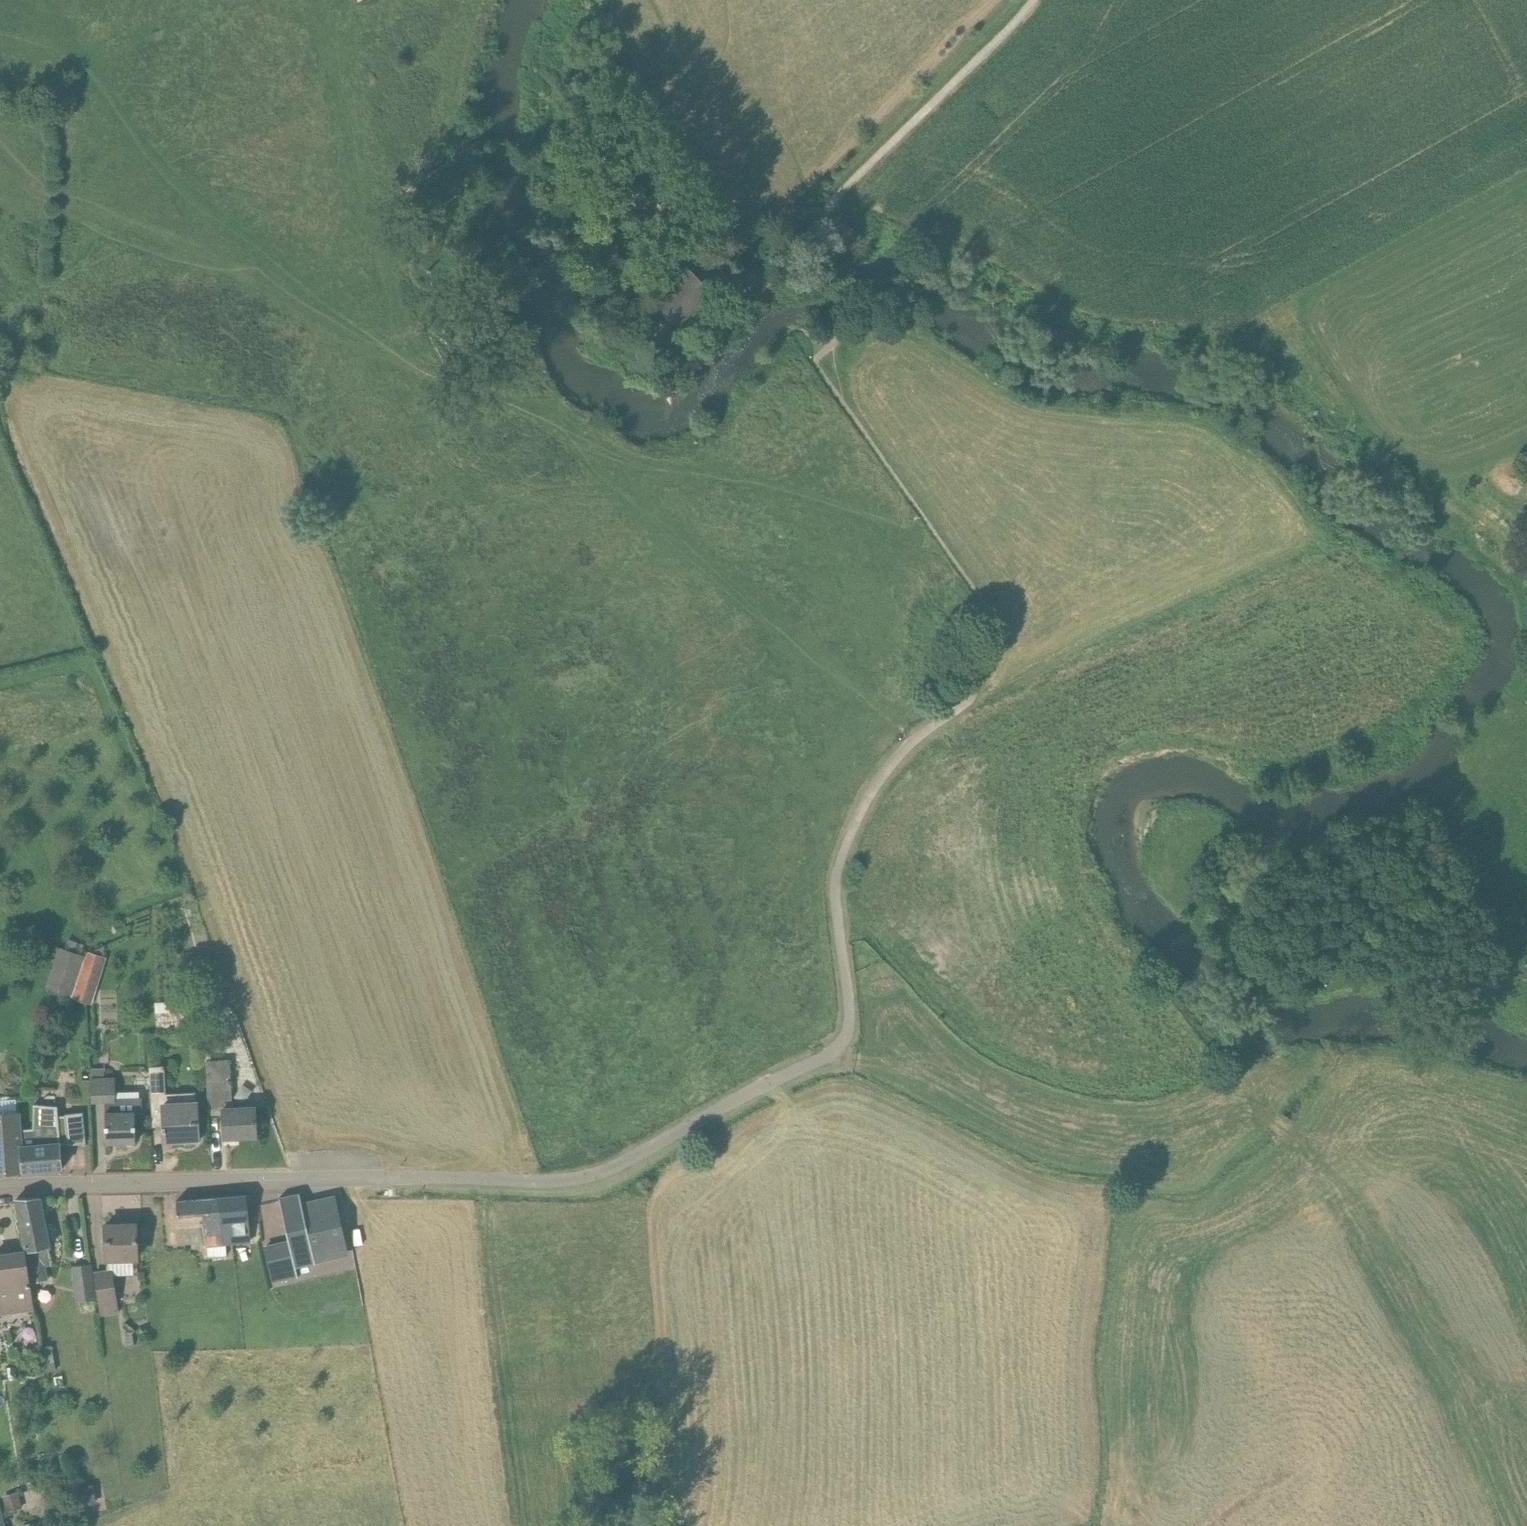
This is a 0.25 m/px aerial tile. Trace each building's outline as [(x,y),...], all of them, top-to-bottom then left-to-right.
[(690,320),(713,298),(687,272),(664,294),(690,320)] [(23,933),(20,923),(12,926),(16,936),(20,935),(23,933)] [(85,955),(81,954),(84,945),(68,939),(64,949),(56,947),(50,961),(54,963),(46,987),(72,996),(72,998),(92,1004),(106,957),(104,956),(105,946),(86,952),(85,955)] [(158,999),(160,1027),(185,1026),(184,997),(158,999)] [(232,1109),(231,1080),(230,1060),(205,1061),(208,1116),(223,1115),(224,1138),(256,1137),(255,1108),(232,1109)] [(196,1103),(167,1105),(164,1066),(149,1067),(152,1127),(162,1127),(163,1131),(164,1131),(165,1141),(198,1140),(196,1103)] [(105,1103),(106,1143),(136,1143),(135,1117),(142,1117),(142,1097),(116,1098),(115,1079),(105,1079),(104,1068),(91,1069),(92,1103),(105,1103)] [(17,1113),(16,1099),(0,1100),(0,1172),(18,1171),(16,1142),(20,1142),(21,1142),(20,1129),(18,1113),(17,1113)] [(63,1168),(60,1145),(66,1145),(66,1146),(83,1145),(80,1116),(63,1117),(64,1118),(58,1119),(57,1109),(32,1108),(30,1128),(20,1129),(21,1142),(23,1171),(41,1170),(63,1168)] [(299,1195),(298,1196),(279,1199),(291,1256),(310,1253),(309,1247),(342,1241),(334,1200),(301,1206),(299,1195)] [(227,1254),(227,1242),(250,1241),(244,1196),(210,1199),(215,1255),(227,1254)] [(48,1248),(49,1248),(38,1197),(17,1198),(32,1283),(48,1280),(46,1266),(51,1265),(48,1248)] [(207,1256),(215,1255),(210,1199),(176,1201),(178,1226),(204,1224),(207,1256)] [(106,1259),(137,1258),(136,1224),(105,1225),(106,1259)] [(29,1289),(24,1252),(0,1256),(0,1315),(32,1311),(29,1289)] [(112,1269),(94,1272),(92,1264),(73,1267),(78,1302),(98,1298),(101,1315),(119,1313),(112,1269)] [(134,1346),(132,1331),(124,1333),(126,1347),(134,1346)] [(47,1373),(56,1370),(51,1345),(42,1347),(43,1352),(45,1366),(47,1373)] [(45,1366),(43,1352),(36,1353),(39,1367),(45,1366)] [(17,1380),(15,1367),(7,1368),(9,1381),(17,1380)] [(74,1507),(96,1504),(93,1486),(71,1489),(74,1507)] [(23,1508),(19,1492),(3,1496),(7,1512),(23,1508)]
